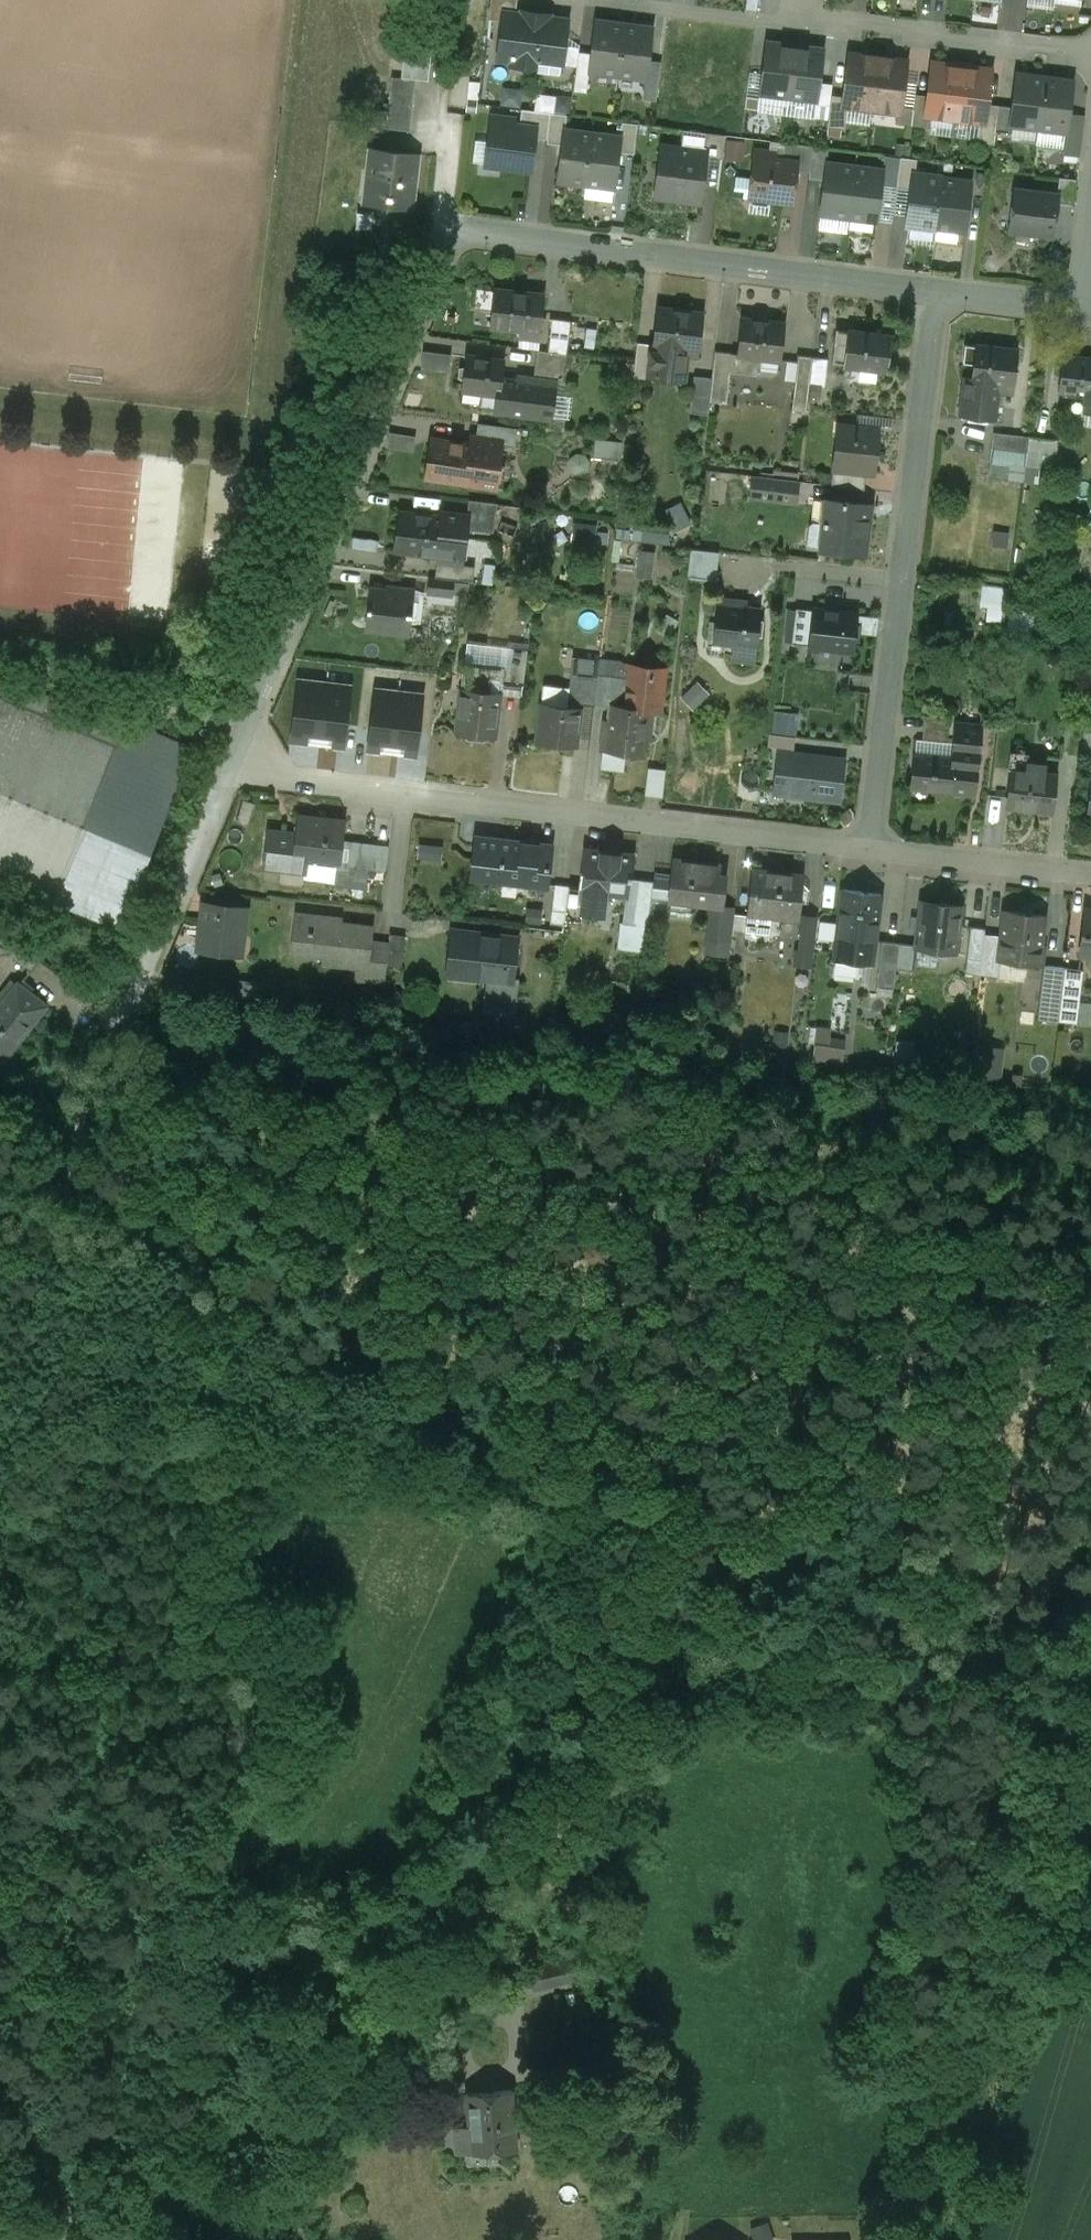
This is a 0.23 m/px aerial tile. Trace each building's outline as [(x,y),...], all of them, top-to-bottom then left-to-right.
[(489,20),(502,22),(503,14),(515,15),(517,0),(491,0),(489,20)] [(745,10),(757,11),(758,0),(747,0),(745,10)] [(515,15),(503,14),(502,22),(498,58),(513,60),(512,65),(515,69),(532,71),(536,68),(539,72),(560,74),(567,22),(547,20),(548,15),(524,12),(523,17),(515,15)] [(612,23),(595,21),(591,54),(589,72),(617,75),(624,27),(611,26),(612,23)] [(636,26),(636,29),(624,27),(617,75),(646,79),(648,60),(652,28),(636,26)] [(782,45),(766,43),(762,74),(760,93),(788,97),(794,48),(782,47),(782,45)] [(806,48),(806,50),(794,48),(788,97),(816,100),(819,83),(823,50),(806,48)] [(431,55),(404,52),(401,78),(415,80),(428,81),(431,55)] [(591,54),(578,52),(575,76),(588,77),(589,72),(591,54)] [(863,57),(850,55),(845,97),(844,105),(848,106),(871,109),(878,57),(863,55),(863,57)] [(892,59),(878,57),(871,109),(897,112),(899,113),(900,107),(906,62),(892,60),(892,59)] [(661,62),(648,60),(646,79),(645,86),(658,87),(661,62)] [(949,66),(933,64),(928,96),(926,114),(929,115),(955,118),(961,69),(949,68),(949,66)] [(973,71),(961,69),(955,118),(979,121),(983,122),(986,104),(990,71),(973,69),(973,71)] [(762,74),(749,73),(746,96),(759,98),(760,93),(762,74)] [(1032,76),(1016,74),(1012,107),(1009,125),(1010,125),(1038,128),(1044,80),(1032,79),(1032,76)] [(588,77),(575,76),(573,92),(586,94),(588,77)] [(401,78),(391,77),(390,91),(414,94),(415,80),(401,78)] [(1056,82),(1044,80),(1038,128),(1065,132),(1066,132),(1069,115),(1073,82),(1056,79),(1056,82)] [(832,85),(819,83),(816,100),(815,118),(828,119),(831,95),(832,85)] [(658,87),(645,86),(643,100),(656,101),(658,87)] [(414,94),(390,91),(385,129),(410,132),(414,94)] [(928,96),(915,94),(913,109),(911,126),(928,128),(929,115),(926,114),(928,96)] [(845,97),(831,95),(828,119),(827,128),(845,130),(848,106),(844,105),(845,97)] [(759,98),(746,96),(745,108),(758,110),(759,98)] [(986,104),(983,122),(979,121),(977,143),(993,145),(995,132),(998,106),(986,104)] [(1012,107),(998,106),(995,132),(1009,133),(1010,125),(1009,125),(1012,107)] [(913,109),(900,107),(899,113),(897,112),(895,124),(911,126),(913,109)] [(550,113),(521,110),(519,127),(535,129),(534,138),(547,139),(550,113)] [(567,115),(550,113),(547,139),(546,144),(561,146),(563,130),(565,131),(567,115)] [(514,118),(492,115),(486,164),(530,170),(534,138),(535,129),(519,127),(513,126),(514,118)] [(1082,116),(1069,115),(1066,132),(1065,132),(1062,154),(1077,156),(1082,116)] [(638,124),(621,122),(619,137),(621,138),(619,153),(634,155),(638,124)] [(565,131),(563,130),(561,146),(557,180),(586,184),(592,134),(565,131)] [(725,136),(706,133),(703,151),(708,152),(707,158),(722,160),(725,136)] [(619,137),(592,134),(586,184),(614,188),(619,153),(621,138),(619,137)] [(746,160),(748,140),(729,138),(727,158),(746,160)] [(813,146),(784,143),(782,160),(797,162),(796,171),(809,173),(813,146)] [(703,151),(660,146),(654,197),(701,203),(707,158),(708,152),(703,151)] [(828,148),(813,146),(809,173),(809,179),(824,180),(826,164),(828,148)] [(416,155),(371,150),(369,174),(364,174),(362,197),(386,200),(385,206),(410,209),(416,155)] [(782,160),(753,157),(748,198),(792,203),(796,171),(797,162),(782,160)] [(916,159),(900,157),(896,188),(911,189),(913,174),(914,175),(916,159)] [(854,167),(826,164),(824,180),(820,214),(848,217),(854,167)] [(883,171),(854,167),(848,217),(877,221),(883,171)] [(914,175),(913,174),(911,189),(907,225),(936,228),(942,178),(914,175)] [(970,182),(942,178),(936,228),(964,232),(970,182)] [(1075,180),(1059,178),(1057,195),(1058,195),(1057,204),(1072,206),(1075,180)] [(1057,195),(1014,190),(1009,230),(1053,236),(1057,204),(1058,195),(1057,195)] [(544,295),(495,290),(490,327),(520,330),(539,332),(544,295)] [(702,314),(658,309),(654,345),(654,346),(674,349),(684,350),(683,358),(685,358),(686,356),(697,358),(702,314)] [(743,318),(739,354),(730,353),(728,372),(730,373),(752,375),(753,366),(760,367),(761,358),(778,361),(783,323),(743,318)] [(570,322),(552,319),(548,352),(566,355),(570,322)] [(539,332),(520,330),(519,339),(538,341),(539,332)] [(890,336),(849,331),(848,331),(836,331),(834,344),(832,363),(844,365),(844,366),(886,371),(890,336)] [(654,345),(637,343),(633,378),(651,380),(652,372),(655,346),(654,346),(654,345)] [(1017,350),(965,344),(962,364),(973,365),(972,379),(966,379),(962,415),(964,415),(966,403),(986,405),(992,400),(995,401),(997,384),(1013,386),(1017,350)] [(674,349),(655,346),(652,372),(671,374),(674,349)] [(548,352),(537,351),(533,379),(533,380),(555,383),(562,384),(566,355),(548,352)] [(730,353),(715,351),(712,378),(713,378),(710,401),(727,403),(730,373),(728,372),(730,353)] [(813,357),(799,355),(795,381),(810,383),(813,357)] [(1062,355),(1058,391),(1077,394),(1076,404),(1080,410),(1090,411),(1090,359),(1062,355)] [(504,362),(466,357),(462,390),(482,393),(499,395),(501,379),(504,362)] [(828,359),(813,357),(810,383),(825,385),(828,359)] [(712,378),(694,376),(690,413),(708,415),(710,401),(713,378),(712,378)] [(533,379),(518,377),(518,382),(501,379),(499,395),(497,409),(496,409),(495,412),(550,419),(555,383),(533,380),(533,379)] [(810,383),(795,381),(792,412),(806,413),(810,383)] [(499,395),(482,393),(480,407),(496,409),(497,409),(499,395)] [(517,429),(478,424),(476,437),(502,441),(502,445),(514,447),(517,429)] [(878,430),(854,427),(852,439),(836,437),(833,469),(866,473),(874,474),(878,430)] [(1029,437),(993,433),(991,448),(1027,453),(1029,437)] [(476,437),(471,437),(470,445),(472,446),(466,484),(490,488),(492,474),(498,469),(502,445),(502,441),(476,437)] [(598,437),(596,455),(624,457),(626,440),(598,437)] [(1057,440),(1029,437),(1027,453),(1025,466),(1040,467),(1041,453),(1056,455),(1057,440)] [(470,445),(431,440),(426,478),(466,484),(472,446),(470,445)] [(1027,453),(991,448),(990,461),(1025,466),(1027,453)] [(866,473),(833,469),(831,486),(864,490),(866,473)] [(817,471),(808,470),(806,482),(816,483),(817,471)] [(711,475),(711,503),(727,503),(728,476),(711,475)] [(798,482),(758,477),(757,493),(796,497),(798,482)] [(870,505),(821,499),(821,500),(830,501),(827,523),(824,522),(823,524),(813,522),(809,525),(807,548),(864,555),(870,505)] [(497,504),(469,500),(467,516),(479,518),(477,531),(493,533),(497,504)] [(680,528),(694,521),(684,502),(670,509),(680,528)] [(441,518),(400,513),(395,551),(461,559),(467,516),(442,513),(441,518)] [(719,552),(692,549),(689,578),(715,581),(719,552)] [(652,561),(639,560),(637,576),(650,578),(652,561)] [(475,567),(437,562),(435,578),(454,580),(473,582),(475,567)] [(435,578),(429,577),(427,594),(452,597),(454,580),(435,578)] [(988,586),(989,619),(1006,618),(1006,586),(988,586)] [(385,587),(385,592),(369,590),(365,629),(409,633),(413,590),(385,587)] [(733,602),(718,600),(714,642),(755,646),(760,610),(732,607),(733,602)] [(857,615),(813,610),(809,645),(853,650),(857,615)] [(527,651),(512,649),(508,684),(523,685),(527,651)] [(599,662),(572,659),(567,707),(578,708),(579,706),(579,697),(580,697),(580,701),(582,702),(594,704),(597,675),(599,662)] [(504,669),(465,664),(462,689),(499,694),(501,683),(503,683),(504,669)] [(664,670),(629,666),(628,678),(630,679),(628,696),(631,695),(632,700),(627,701),(626,707),(645,710),(645,711),(659,712),(664,670)] [(376,681),(396,682),(396,668),(376,667),(376,681)] [(628,678),(597,675),(594,704),(593,706),(606,707),(607,700),(628,696),(630,679),(628,678)] [(294,739),(319,742),(326,684),(301,681),(294,739)] [(107,721),(14,682),(7,701),(99,740),(107,721)] [(350,687),(326,684),(319,742),(343,745),(350,687)] [(499,694),(462,689),(457,733),(494,737),(499,694)] [(399,694),(377,691),(371,748),(393,751),(399,694)] [(399,694),(393,751),(415,753),(421,696),(399,694)] [(0,698),(0,878),(56,902),(119,748),(99,740),(7,701),(0,698)] [(567,707),(542,704),(537,742),(575,747),(580,709),(578,708),(567,707)] [(626,707),(612,706),(610,722),(605,721),(602,750),(604,750),(624,753),(640,755),(645,711),(645,710),(626,707)] [(776,709),(773,731),(797,734),(800,712),(776,709)] [(189,748),(109,716),(107,721),(99,740),(119,748),(179,772),(189,748)] [(950,718),(925,716),(922,742),(947,744),(950,718)] [(980,727),(957,724),(953,760),(954,760),(951,791),(974,793),(980,727)] [(1083,731),(1070,729),(1067,754),(1080,756),(1083,731)] [(795,747),(796,735),(770,733),(769,745),(795,747)] [(119,748),(56,902),(119,928),(183,774),(179,772),(119,748)] [(624,753),(604,750),(601,768),(622,770),(624,753)] [(839,761),(796,756),(792,791),(835,796),(839,761)] [(953,760),(915,756),(912,787),(951,791),(954,760),(953,760)] [(647,767),(646,795),(664,796),(665,768),(647,767)] [(1056,775),(1012,770),(1008,806),(1052,811),(1056,775)] [(297,834),(269,831),(264,866),(305,871),(306,862),(337,866),(338,866),(341,841),(343,822),(299,816),(297,834)] [(499,840),(476,837),(471,876),(500,879),(501,867),(496,866),(499,840)] [(551,846),(499,840),(496,866),(501,867),(500,879),(547,885),(551,846)] [(389,846),(341,841),(338,866),(368,868),(386,870),(389,846)] [(443,858),(443,845),(421,844),(420,857),(443,858)] [(634,856),(584,850),(581,871),(586,872),(584,888),(584,889),(605,892),(627,894),(629,880),(631,880),(634,856)] [(719,866),(673,860),(669,899),(722,905),(725,877),(723,877),(723,879),(718,878),(719,866)] [(338,866),(337,866),(336,870),(334,885),(366,889),(368,868),(338,866)] [(803,875),(752,870),(747,919),(767,921),(768,915),(798,918),(803,875)] [(653,881),(639,880),(634,924),(648,926),(653,881)] [(568,886),(552,884),(549,912),(565,913),(568,886)] [(584,888),(568,886),(565,913),(564,920),(581,922),(583,912),(581,912),(584,889),(584,888)] [(605,892),(584,889),(581,912),(583,912),(602,914),(605,892)] [(880,895),(843,890),(837,936),(875,941),(880,895)] [(961,905),(922,900),(916,945),(916,948),(917,949),(955,953),(961,905)] [(245,907),(205,903),(200,943),(240,947),(245,907)] [(1087,910),(1087,909),(1086,909),(1080,954),(1090,956),(1090,910),(1087,910)] [(1044,915),(1005,910),(1001,938),(999,960),(1000,960),(1041,965),(1044,945),(1040,945),(1044,915)] [(549,912),(543,911),(541,929),(563,932),(564,920),(565,913),(549,912)] [(734,914),(713,911),(708,946),(730,949),(734,914)] [(329,917),(295,913),(291,951),(322,955),(322,961),(369,966),(371,943),(371,942),(372,927),(329,922),(329,917)] [(817,918),(804,917),(800,950),(814,951),(817,918)] [(985,928),(971,926),(965,973),(980,975),(984,935),(985,928)] [(517,940),(451,932),(449,954),(450,954),(448,972),(487,977),(512,980),(513,977),(517,940)] [(1001,938),(984,935),(980,975),(998,977),(1000,960),(999,960),(1001,938)] [(875,941),(837,936),(835,958),(872,963),(875,941)] [(899,943),(882,941),(879,972),(878,972),(877,982),(894,984),(896,969),(899,943)] [(41,958),(20,942),(10,954),(31,970),(41,958)] [(388,944),(371,942),(371,943),(369,966),(368,979),(384,980),(388,944)] [(916,945),(899,943),(896,969),(914,971),(917,949),(916,948),(916,945)] [(1065,967),(1048,965),(1044,1004),(1060,1006),(1065,967)] [(1081,968),(1065,967),(1060,1006),(1059,1021),(1075,1023),(1081,968)] [(512,980),(487,977),(483,1011),(515,1015),(519,978),(513,977),(512,980)] [(0,1007),(0,1056),(3,1058),(45,1005),(18,984),(0,1007)] [(1060,1006),(1044,1004),(1042,1019),(1059,1021),(1060,1006)] [(572,1960),(530,1971),(534,1990),(577,1979),(572,1960)] [(512,2090),(466,2094),(471,2152),(518,2149),(512,2090)] [(756,2239),(776,2239),(770,2221),(752,2226),(756,2239)]
